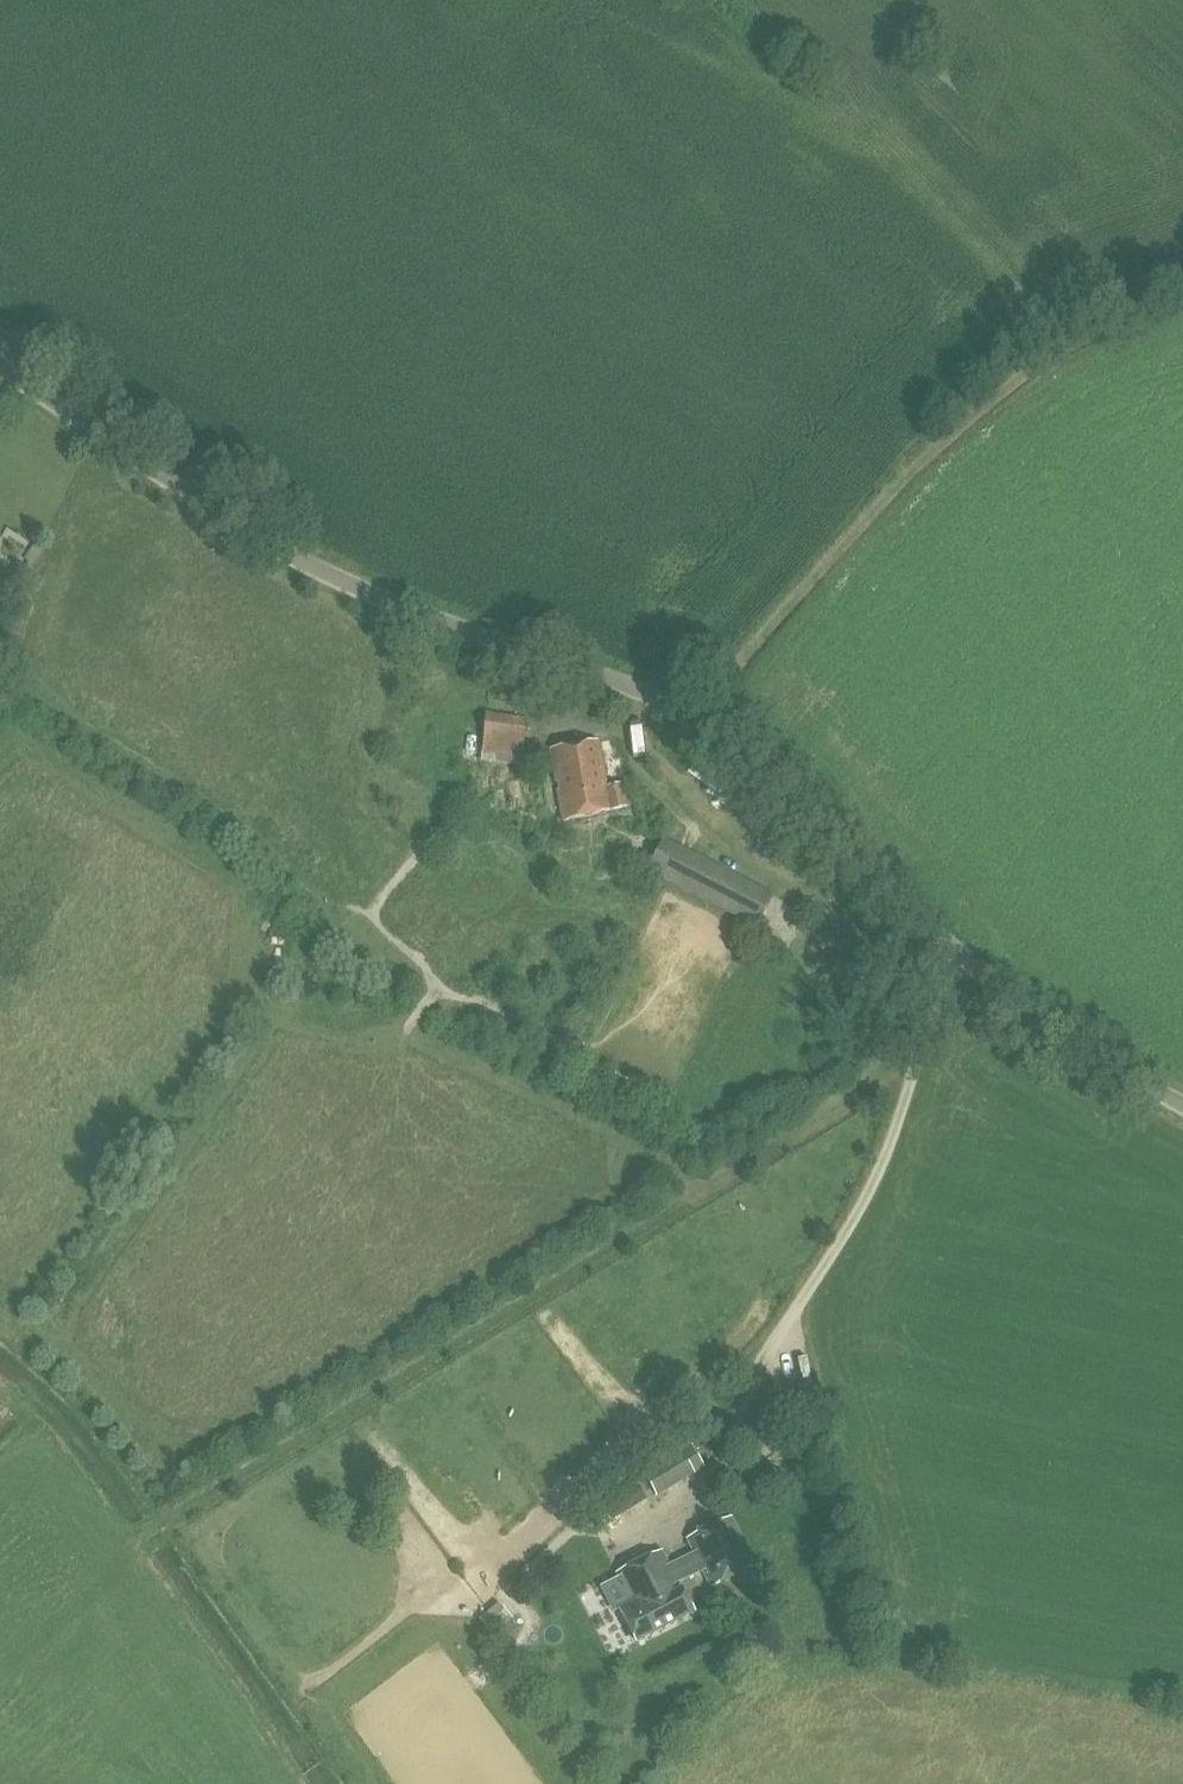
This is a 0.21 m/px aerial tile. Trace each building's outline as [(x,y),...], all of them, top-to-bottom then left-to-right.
[(501,753),(523,756),(528,719),(487,713),(482,750),(501,753)] [(632,730),(625,745),(644,753),(650,738),(632,730)] [(552,751),(565,820),(628,808),(624,785),(607,788),(599,742),(552,751)] [(637,755),(639,774),(652,773),(650,754),(637,755)] [(646,870),(756,928),(773,894),(664,837),(646,870)] [(802,1372),(816,1374),(819,1355),(805,1353),(802,1372)] [(644,1474),(658,1495),(705,1467),(692,1444),(644,1474)] [(687,1538),(694,1552),(703,1572),(711,1587),(757,1564),(733,1516),(687,1538)] [(703,1572),(694,1552),(670,1564),(663,1550),(618,1573),(632,1602),(620,1608),(637,1641),(695,1612),(683,1588),(682,1588),(679,1583),(703,1572)] [(479,1619),(493,1635),(511,1619),(498,1603),(479,1619)]
